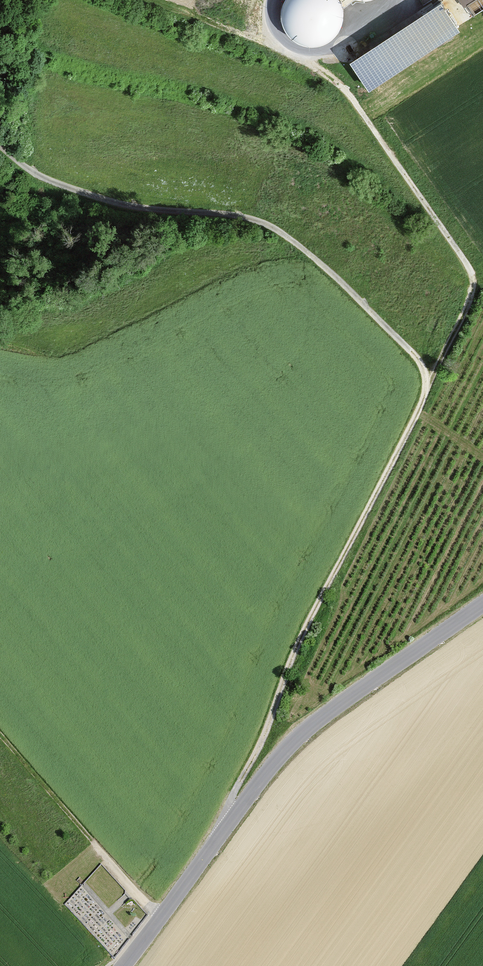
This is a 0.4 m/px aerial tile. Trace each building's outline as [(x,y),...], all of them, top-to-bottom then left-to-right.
[(332,40),(335,8),(315,6),(316,0),(292,0),(289,36),(332,40)] [(461,29),(445,0),(439,0),(349,53),(367,84),(461,29)] [(463,8),(475,0),(457,0),(463,8)]
